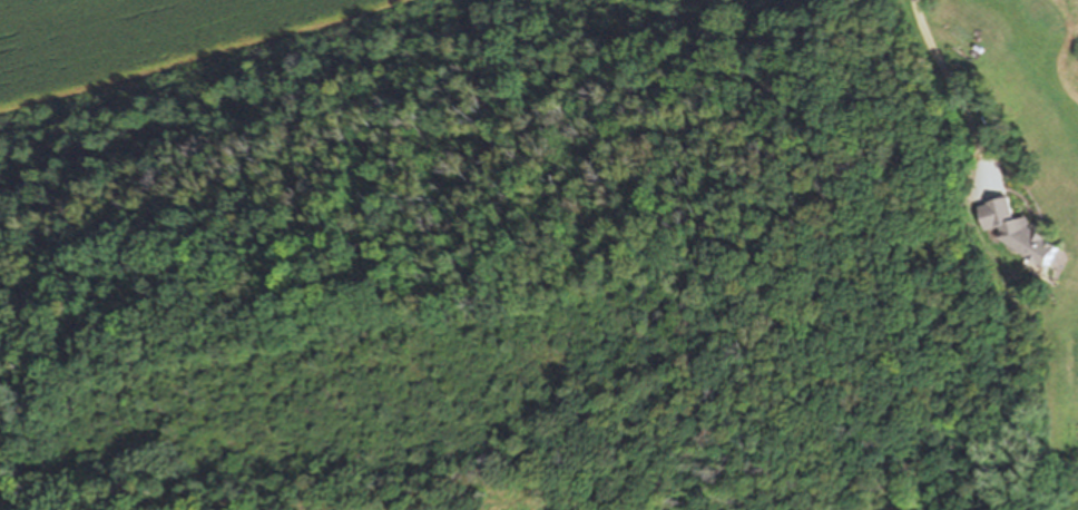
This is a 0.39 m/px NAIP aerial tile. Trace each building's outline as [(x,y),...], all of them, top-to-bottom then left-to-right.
[(998,236),(1001,232),(1002,229),(1001,228),(1000,227),(999,226),(994,226),(982,229),(978,208),(988,203),(988,200),(1011,197),(1017,219),(1030,216),(1033,228),(1060,245),(1048,267),(998,236)]
